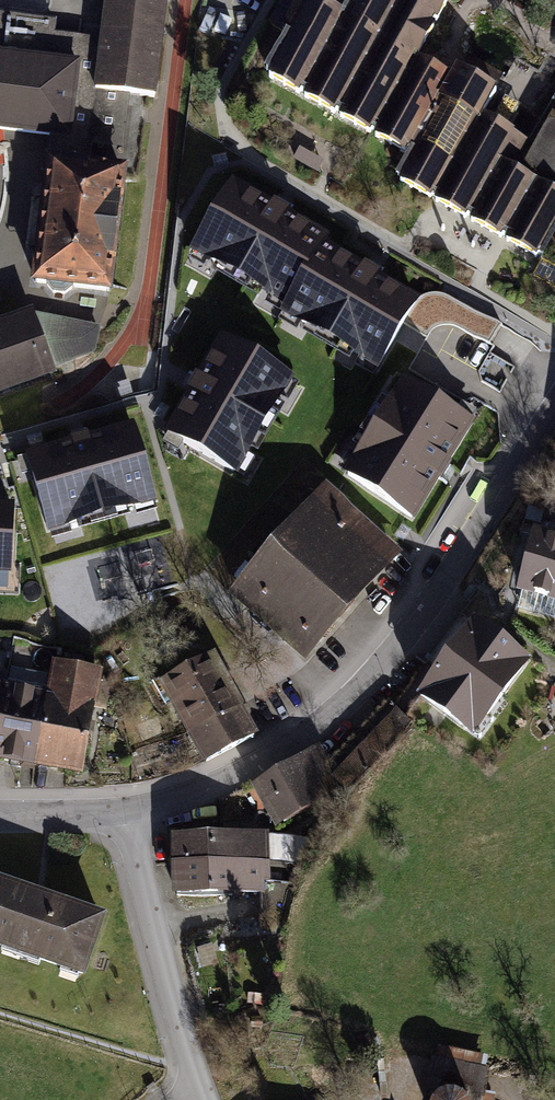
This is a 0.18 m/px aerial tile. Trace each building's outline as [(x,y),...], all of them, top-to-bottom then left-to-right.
[(97,41),(91,91),(129,96),(154,99),(166,0),(102,0),(97,41)] [(342,18),(311,1),(309,5),(301,0),(282,0),(268,25),(286,36),(266,72),(270,74),(268,77),(299,95),(300,91),(305,94),(304,97),(334,114),(336,111),(341,114),(339,117),(369,134),(371,130),(376,133),(375,136),(405,153),(407,150),(411,152),(395,179),(430,199),(432,196),(437,199),(435,201),(465,219),(467,215),(472,218),(470,221),(501,238),(502,235),(508,238),(506,241),(535,258),(554,223),(554,111),(548,107),(527,144),(512,135),(512,134),(504,129),(514,112),(500,104),(490,121),(482,117),(482,118),(480,117),(495,92),(457,70),(451,80),(412,58),(413,55),(417,57),(434,27),(430,25),(433,20),(436,21),(449,0),(352,0),(342,18)] [(129,96),(91,91),(97,41),(89,40),(69,37),(64,37),(53,36),(54,22),(47,21),(0,16),(0,134),(47,139),(91,145),(122,148),(129,96)] [(46,150),(44,159),(67,162),(88,165),(90,155),(91,145),(47,139),(46,150)] [(67,162),(44,159),(37,222),(29,287),(110,297),(126,169),(88,165),(67,162)] [(193,252),(287,306),(321,248),(326,241),(285,217),(287,214),(273,206),(272,209),(231,186),(193,252)] [(283,314),(378,369),(417,303),(375,279),(377,276),(365,269),(363,272),(321,248),(287,306),(283,314)] [(54,377),(51,369),(95,353),(99,327),(35,313),(31,314),(30,311),(0,322),(0,397),(54,377)] [(494,362),(494,331),(424,331),(424,362),(494,362)] [(169,438),(234,475),(288,381),(223,343),(199,384),(197,382),(190,394),(193,396),(169,438)] [(406,385),(347,477),(411,518),(436,478),(440,480),(448,467),(444,465),(470,425),(406,385)] [(28,460),(49,532),(153,503),(133,430),(87,443),(86,438),(72,442),(73,447),(28,460)] [(246,587),(314,645),(394,555),(327,496),(246,587)] [(9,572),(12,512),(0,512),(0,572),(9,572)] [(535,536),(521,590),(554,599),(554,542),(535,536)] [(527,662),(474,624),(420,697),(467,731),(493,694),(500,699),(527,662)] [(152,688),(180,741),(230,714),(202,661),(152,688)] [(48,666),(43,691),(36,731),(28,773),(77,782),(97,675),(48,666)] [(0,707),(0,725),(36,731),(43,691),(4,684),(0,707)] [(265,695),(230,714),(180,741),(197,772),(282,726),(265,695)] [(390,703),(327,767),(347,787),(410,724),(390,703)] [(36,731),(0,725),(0,768),(28,773),(36,731)] [(317,751),(254,790),(278,828),(341,789),(327,767),(317,751)] [(169,868),(267,864),(266,834),(168,839),(169,868)] [(267,864),(169,868),(170,897),(268,892),(267,864)] [(0,886),(0,957),(85,985),(107,922),(0,886)] [(490,1065),(432,1053),(425,1085),(483,1098),(490,1065)]
